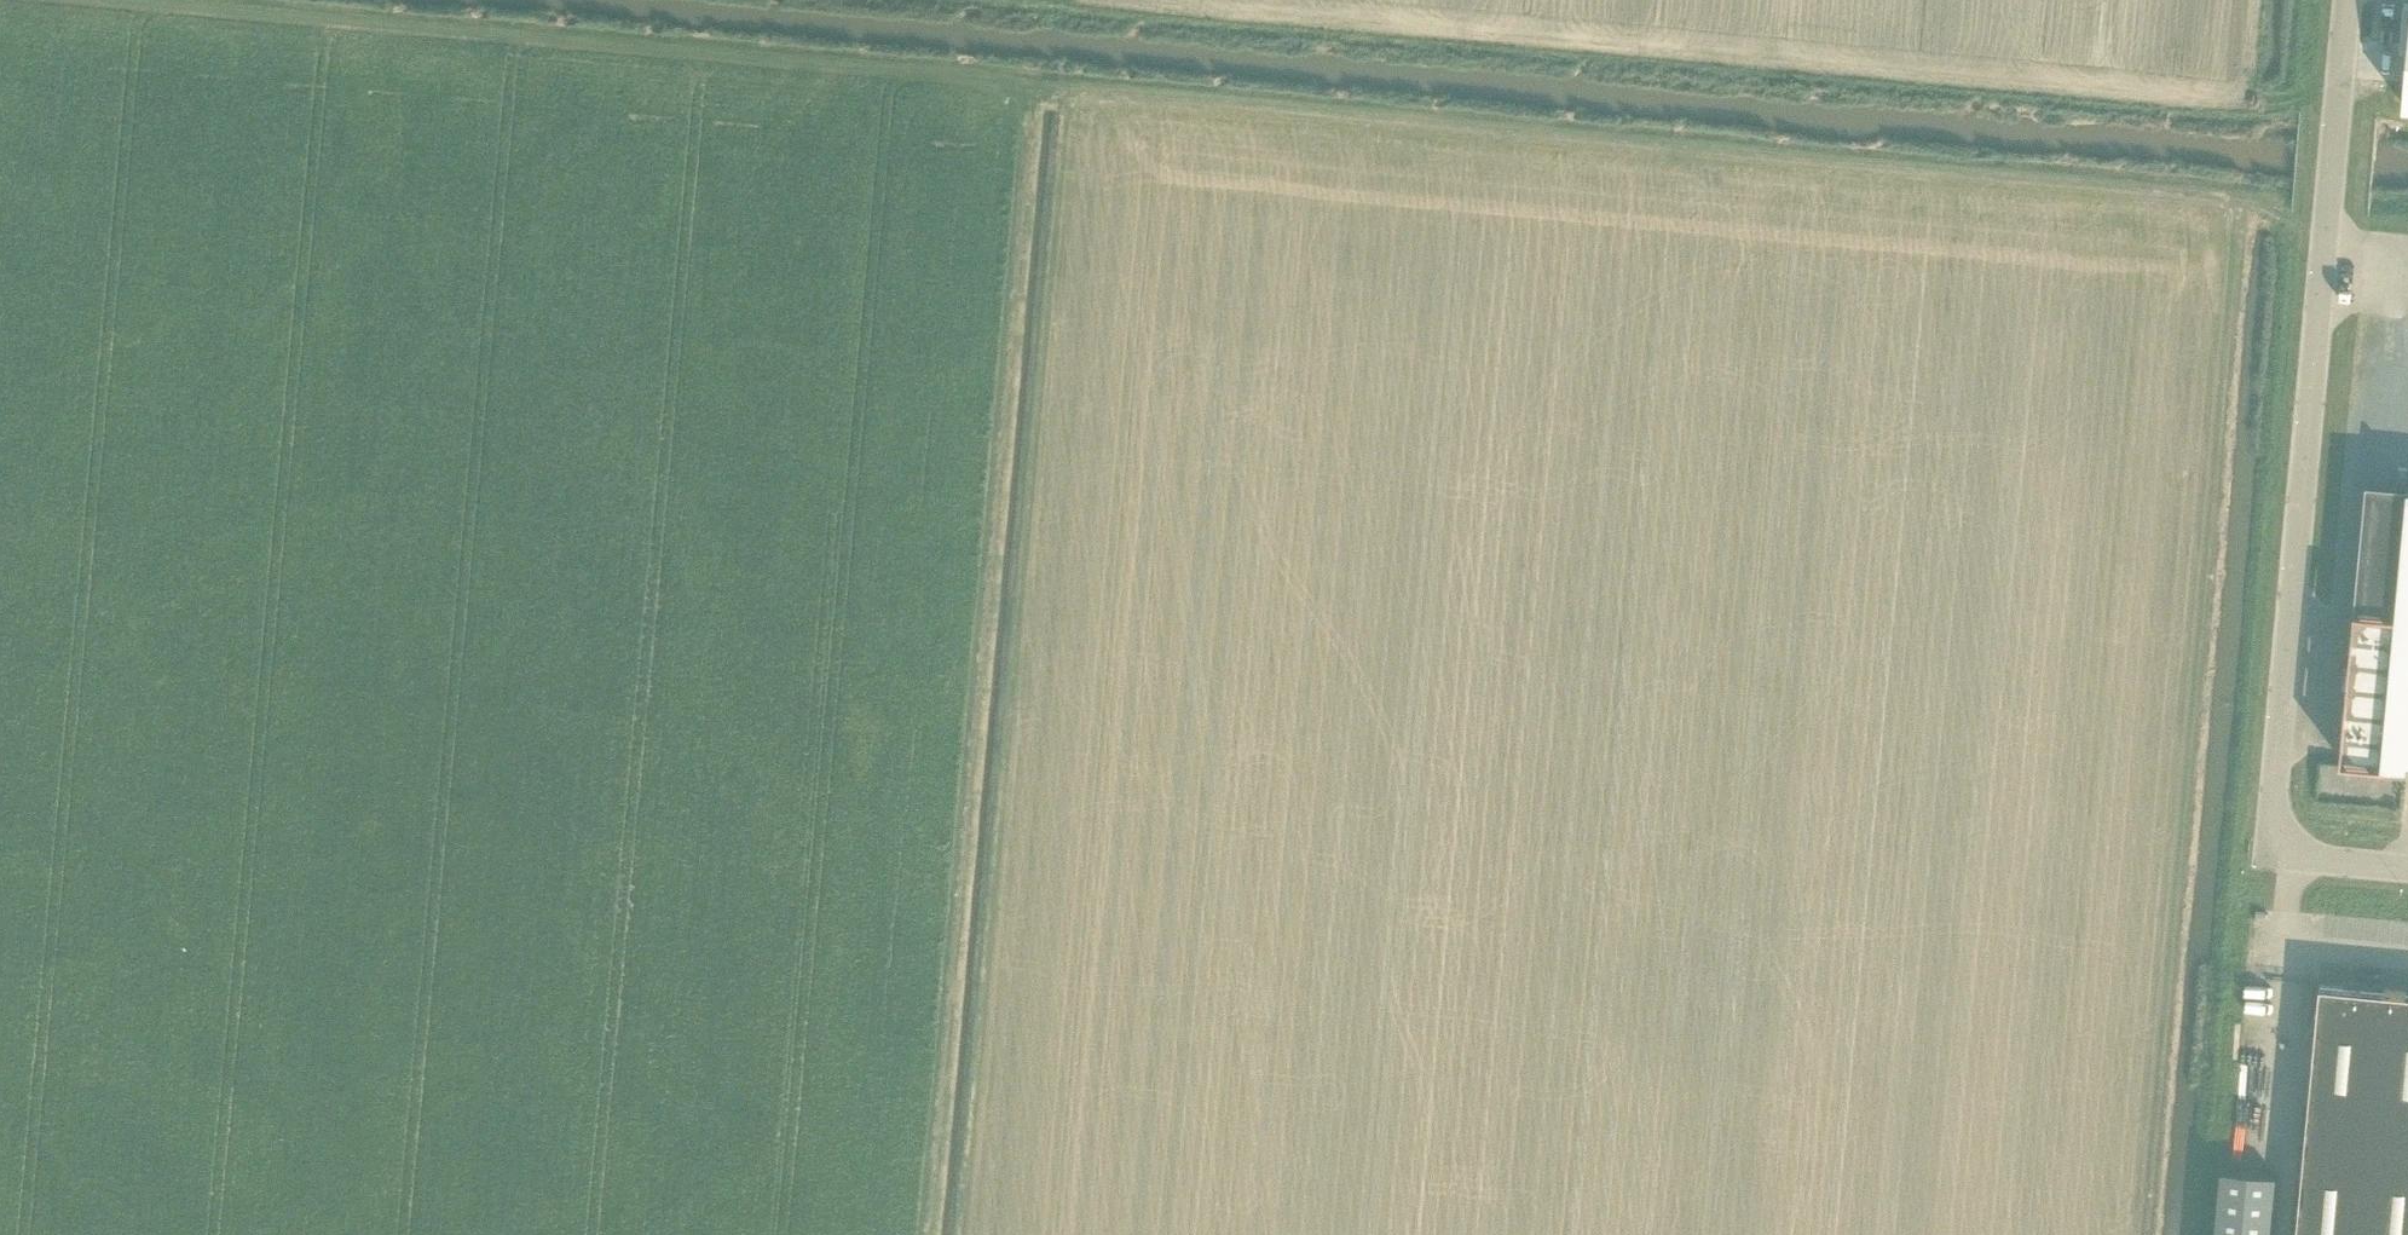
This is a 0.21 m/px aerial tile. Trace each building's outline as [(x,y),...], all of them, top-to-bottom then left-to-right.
[(2397,610),(2355,606),(2351,654),(2346,654),(2346,659),(2344,660),(2343,660),(2342,661),(2340,662),(2340,663),(2339,664),(2339,665),(2339,666),(2339,667),(2340,668),(2340,669),(2341,670),(2343,671),(2345,672),(2344,678),(2349,678),(2341,758),(2349,758),(2348,763),(2372,765),(2372,760),(2407,764),(2407,494),(2397,610)] [(2299,1234),(2407,1234),(2407,991),(2322,983),(2299,1234)] [(2216,1234),(2271,1234),(2277,1174),(2228,1169),(2223,1169),(2216,1234)]
